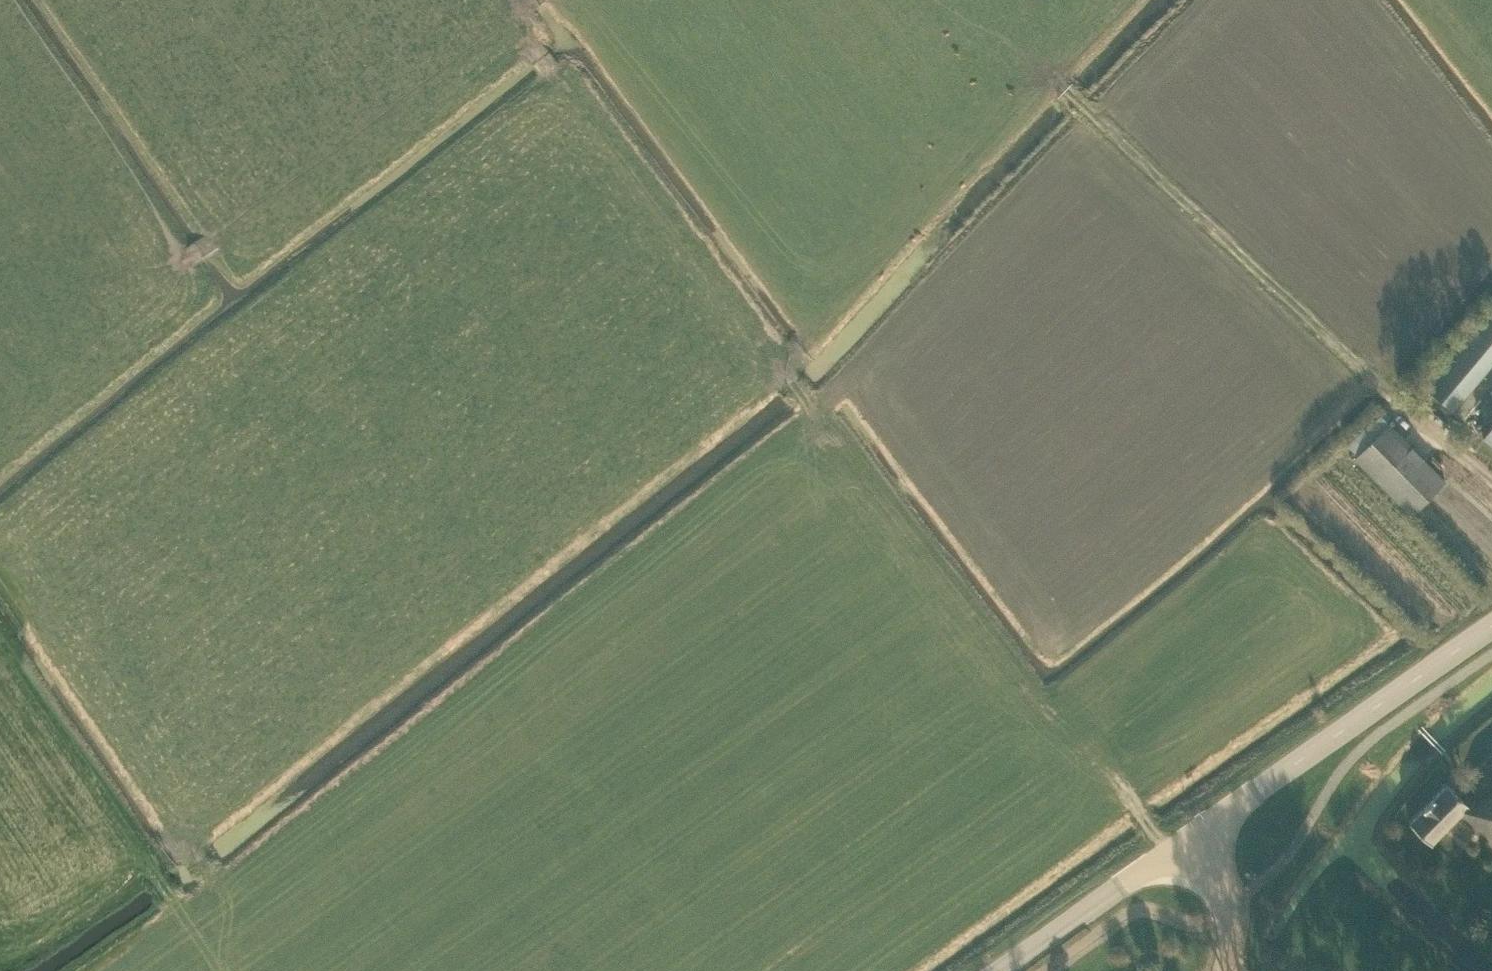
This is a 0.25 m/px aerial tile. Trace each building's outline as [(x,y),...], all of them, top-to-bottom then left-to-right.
[(1422,383),(1453,409),(1491,362),(1491,299),(1422,383)] [(1446,480),(1390,423),(1355,456),(1412,513),(1446,480)] [(1483,436),(1491,443),(1491,425),(1483,436)] [(1465,791),(1469,795),(1465,799),(1448,783),(1410,822),(1432,843),(1461,813),(1491,843),(1491,763),(1465,791)]
